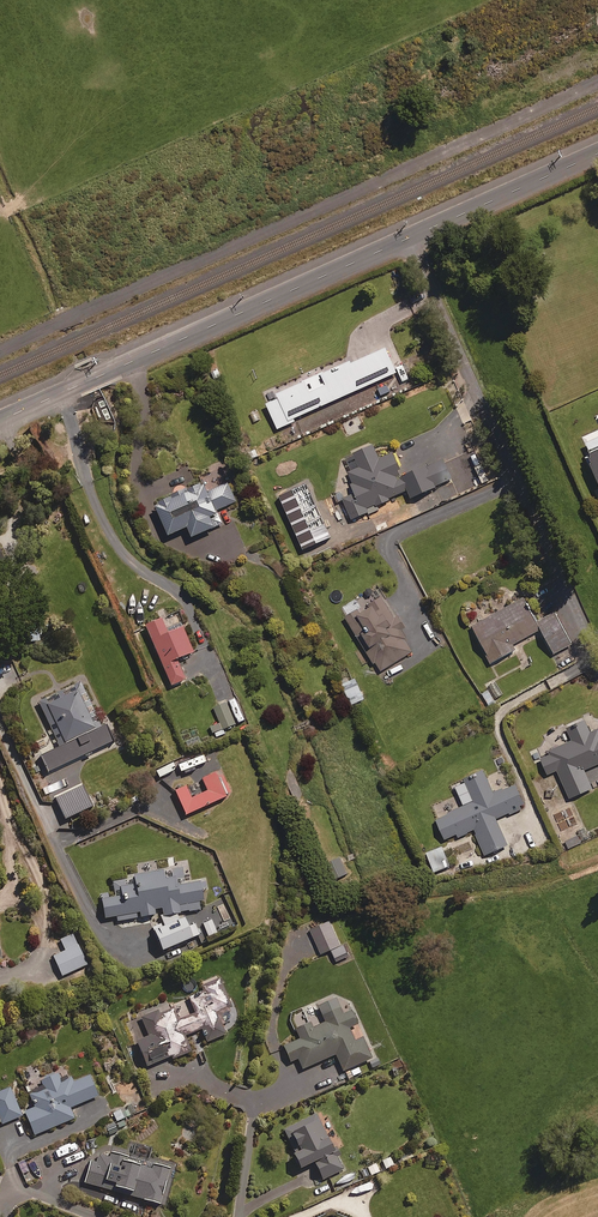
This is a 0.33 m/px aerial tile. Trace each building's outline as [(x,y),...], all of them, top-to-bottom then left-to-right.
[(398,377),(388,353),(354,366),(353,363),(274,395),(275,399),(267,402),(278,429),(295,421),(294,419),(398,377)] [(387,384),(378,388),(382,397),(391,393),(387,384)] [(584,443),(591,460),(588,461),(597,487),(597,437),(584,443)] [(380,459),(375,447),(347,458),(352,473),(349,474),(357,494),(344,499),(353,521),(369,514),(368,511),(391,502),(390,499),(409,491),(413,500),(437,490),(436,487),(455,479),(447,460),(404,477),(395,453),(380,459)] [(238,502),(229,482),(208,491),(206,485),(182,496),(181,493),(174,497),(175,499),(158,507),(171,537),(190,529),(195,539),(226,525),(220,510),(238,502)] [(435,499),(419,506),(422,514),(438,508),(435,499)] [(398,620),(380,587),(342,608),(378,673),(413,654),(401,632),(406,629),(401,619),(398,620)] [(538,623),(526,599),(473,627),(492,665),(516,652),(513,646),(542,631),(555,655),(573,645),(557,613),(538,623)] [(168,637),(162,622),(146,628),(170,688),(186,682),(178,662),(194,655),(184,630),(168,637)] [(365,700),(357,680),(344,685),(352,706),(365,700)] [(496,683),(489,687),(497,701),(504,697),(496,683)] [(112,754),(83,684),(41,701),(63,754),(70,752),(77,769),(112,754)] [(491,692),(483,696),(490,710),(498,706),(491,692)] [(229,698),(239,722),(245,720),(235,696),(229,698)] [(223,730),(237,724),(228,703),(215,709),(221,723),(212,727),(217,738),(225,734),(223,730)] [(586,722),(567,730),(572,742),(540,756),(549,776),(558,772),(571,800),(593,790),(585,771),(597,766),(597,730),(591,733),(586,722)] [(230,793),(220,770),(201,778),(207,792),(192,799),(186,787),(175,791),(186,817),(227,799),(225,796),(230,793)] [(497,820),(510,814),(511,816),(524,811),(522,807),(525,805),(517,786),(493,794),(487,778),(474,783),(471,778),(466,781),(475,803),(448,814),(450,816),(438,821),(446,840),(457,835),(459,839),(475,832),(486,857),(508,848),(497,820)] [(76,816),(62,787),(42,796),(56,826),(76,816)] [(582,843),(579,837),(564,844),(567,850),(582,843)] [(451,868),(443,848),(428,854),(435,873),(451,868)] [(348,874),(341,859),(327,865),(335,881),(348,874)] [(134,877),(134,880),(112,884),(115,899),(110,900),(109,893),(101,894),(106,920),(117,918),(118,923),(156,916),(155,911),(163,910),(164,918),(182,917),(181,912),(201,910),(200,904),(205,903),(202,891),(208,890),(206,882),(186,886),(182,868),(134,877)] [(340,945),(328,919),(310,927),(321,953),(340,945)] [(199,936),(195,925),(189,928),(185,920),(155,933),(164,955),(194,941),(193,939),(199,936)] [(88,966),(75,935),(61,940),(66,952),(53,957),(62,977),(88,966)] [(233,950),(230,957),(232,962),(239,964),(245,961),(246,956),(244,951),(238,948),(233,950)] [(340,961),(342,956),(340,950),(335,948),(330,950),(327,956),(329,961),(335,963),(340,961)] [(148,1033),(136,1038),(147,1064),(171,1054),(172,1057),(191,1050),(185,1033),(202,1027),(207,1039),(226,1032),(222,1023),(231,1020),(229,1014),(233,1012),(219,977),(200,984),(203,993),(190,998),(195,1011),(177,1018),(173,1007),(158,1012),(157,1009),(141,1015),(148,1033)] [(316,1003),(321,1014),(307,1021),(302,1010),(289,1016),(298,1037),(281,1045),(288,1061),(296,1057),(301,1068),(334,1053),(341,1070),(371,1057),(362,1036),(353,1040),(347,1026),(356,1023),(350,1009),(341,1013),(334,996),(316,1003)] [(378,1056),(367,1060),(371,1070),(382,1065),(378,1056)] [(357,1065),(343,1072),(347,1079),(361,1072),(357,1065)] [(68,1077),(65,1068),(41,1078),(44,1085),(30,1090),(36,1105),(25,1109),(34,1133),(74,1117),(70,1106),(98,1094),(89,1073),(74,1080),(68,1077)] [(10,1086),(0,1090),(0,1119),(1,1123),(22,1114),(10,1086)] [(118,1127),(128,1123),(125,1117),(140,1110),(136,1100),(111,1112),(118,1127)] [(332,1149),(316,1114),(282,1129),(299,1166),(313,1160),(320,1178),(342,1169),(334,1149),(332,1149)] [(107,1166),(91,1162),(84,1184),(159,1205),(170,1168),(154,1164),(153,1168),(121,1158),(122,1156),(111,1152),(107,1166)] [(390,1154),(359,1168),(363,1178),(394,1164),(390,1154)]
